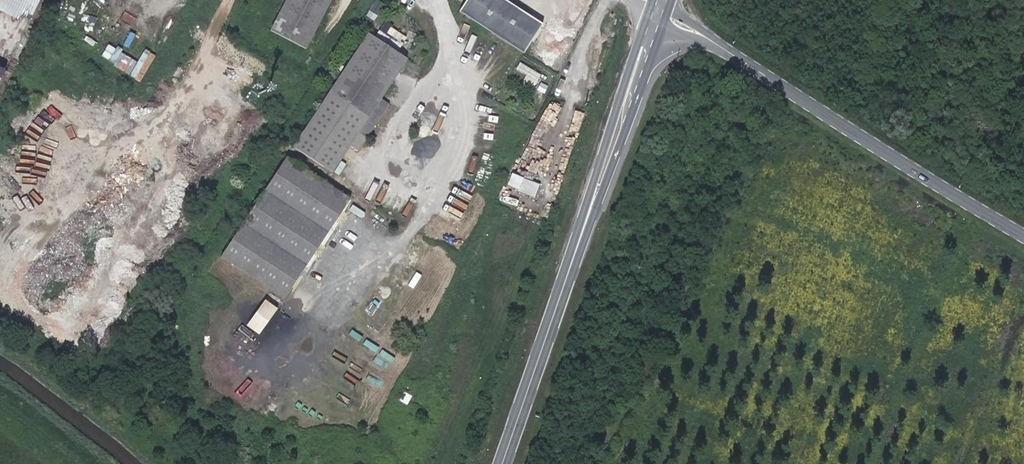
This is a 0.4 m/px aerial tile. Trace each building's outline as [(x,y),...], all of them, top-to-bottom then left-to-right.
[(45,0),(0,0),(0,8),(34,23),(45,0)] [(270,30),(306,49),(332,0),(286,0),(270,30)] [(384,4),(376,0),(369,11),(377,16),(384,4)] [(505,0),(467,0),(459,12),(524,54),(543,24),(505,0)] [(385,19),(375,34),(399,49),(402,44),(388,35),(392,28),(394,25),(385,19)] [(406,38),(392,28),(388,35),(402,44),(406,38)] [(382,98),(409,59),(370,33),(295,146),(333,172),(360,132),(367,137),(389,103),(382,98)] [(103,58),(144,79),(156,54),(145,49),(139,60),(110,45),(103,58)] [(10,66),(0,62),(0,89),(10,66)] [(255,207),(318,249),(350,201),(287,159),(255,207)] [(539,186),(515,177),(511,187),(517,190),(517,191),(535,198),(539,186)] [(285,301),(318,249),(255,207),(221,259),(285,301)] [(268,298),(249,324),(262,333),(281,307),(268,298)]
